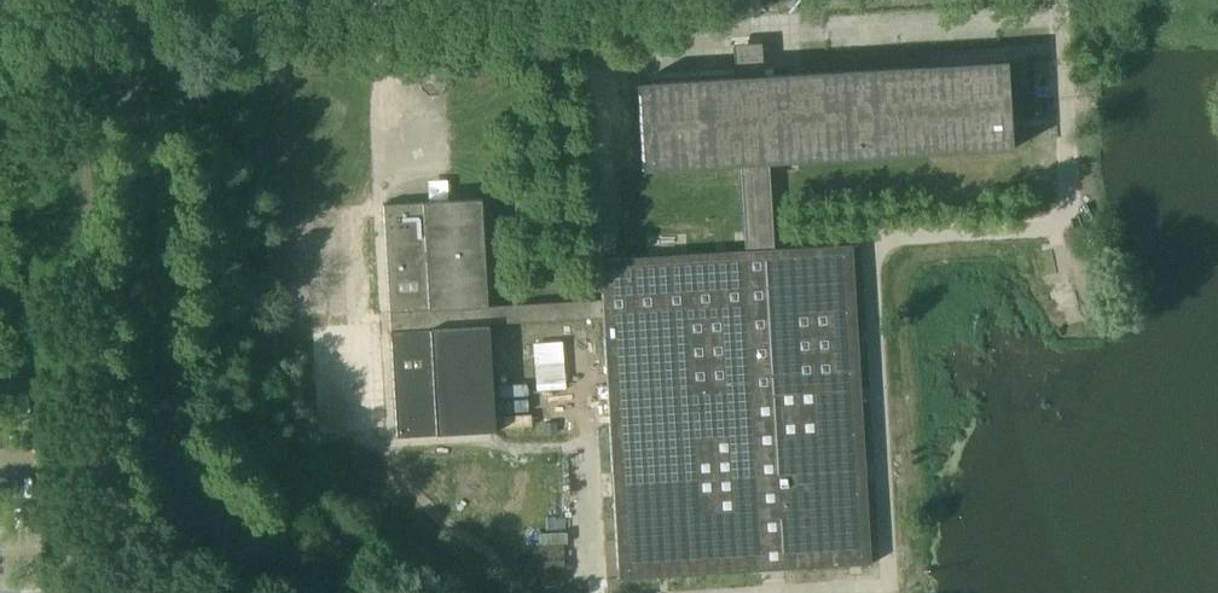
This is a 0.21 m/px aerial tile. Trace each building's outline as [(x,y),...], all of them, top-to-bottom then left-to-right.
[(402,203),(382,204),(389,331),(395,438),(494,432),(488,326),(601,319),(603,347),(604,367),(607,414),(608,425),(611,473),(612,502),(617,580),(656,578),(667,577),(762,571),(783,570),(849,566),(860,566),(870,565),(865,477),(864,467),(860,400),(860,390),(859,371),(856,332),(851,244),(831,246),(821,246),(763,250),(763,238),(759,165),(767,165),(797,163),(855,159),(873,158),(1010,150),(1009,130),(1009,125),(1009,121),(1008,116),(1007,101),(1005,61),(946,65),(926,66),(794,74),(752,76),(734,77),(636,83),(641,172),(739,166),(744,251),(598,259),(600,299),(487,306),(480,199),(457,200),(404,203),(402,203)] [(533,344),(536,391),(565,389),(561,342),(533,344)]
